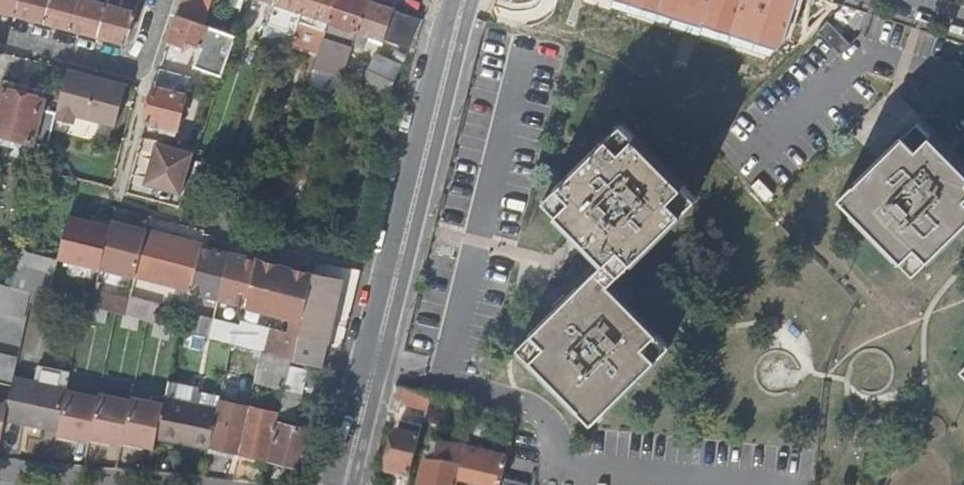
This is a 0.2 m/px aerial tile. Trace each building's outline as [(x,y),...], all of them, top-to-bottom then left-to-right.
[(16,14),(20,0),(0,0),(0,10),(16,14)] [(16,14),(45,21),(51,0),(20,0),(16,14)] [(45,21),(72,28),(80,0),(51,0),(45,21)] [(72,28),(99,35),(107,4),(93,0),(80,0),(72,28)] [(107,4),(99,35),(126,42),(136,11),(124,8),(126,0),(108,0),(107,4)] [(197,3),(189,0),(182,0),(177,14),(204,24),(212,0),(198,0),(197,3)] [(306,0),(275,0),(274,1),(266,25),(288,33),(295,35),(306,0)] [(336,0),(306,0),(295,35),(291,44),(318,54),(322,41),(336,0)] [(367,0),(365,0),(336,0),(322,41),(339,47),(332,69),(343,73),(343,72),(350,51),(357,30),(367,0)] [(418,30),(422,20),(367,0),(357,30),(384,40),(383,42),(401,48),(410,27),(418,30)] [(237,35),(232,33),(204,24),(177,14),(167,45),(174,48),(175,44),(183,46),(184,46),(186,41),(222,53),(230,55),(237,35)] [(401,69),(418,30),(410,27),(401,48),(396,58),(393,65),(401,69)] [(291,44),(295,35),(288,33),(285,42),(291,44)] [(350,51),(343,72),(347,73),(354,52),(350,51)] [(388,97),(401,69),(393,65),(396,58),(379,52),(378,55),(376,54),(363,86),(374,91),(388,97)] [(217,67),(225,70),(230,55),(222,53),(217,67)] [(155,84),(185,92),(190,75),(160,67),(155,84)] [(74,114),(93,119),(103,78),(68,68),(57,110),(56,117),(73,121),(74,114)] [(185,92),(186,92),(192,93),(196,77),(190,75),(185,92)] [(115,124),(125,83),(103,78),(93,119),(115,124)] [(5,81),(3,88),(44,99),(46,91),(5,81)] [(155,84),(145,121),(177,128),(186,92),(185,92),(155,84)] [(34,142),(44,106),(45,100),(44,99),(3,88),(2,88),(0,97),(0,134),(34,142)] [(201,96),(214,99),(216,93),(206,90),(206,91),(203,90),(201,96)] [(48,146),(56,117),(57,110),(44,106),(34,142),(48,146)] [(840,196),(881,238),(915,273),(932,257),(963,226),(963,166),(954,156),(919,119),(905,133),(856,181),(840,196)] [(698,197),(683,182),(622,121),(546,195),(543,198),(561,215),(605,259),(595,268),(537,326),(517,346),(530,358),(593,422),(671,344),(610,282),(619,273),(698,197)] [(181,193),(192,151),(157,142),(145,184),(181,193)] [(65,187),(75,189),(77,179),(68,177),(65,187)] [(136,272),(147,227),(113,218),(101,263),(136,272)] [(164,279),(175,234),(147,227),(136,272),(164,279)] [(202,244),(203,241),(175,234),(164,279),(192,286),(202,244)] [(191,292),(218,299),(226,265),(213,262),(216,248),(202,244),(192,286),(191,292)] [(226,265),(230,251),(216,248),(213,262),(226,265)] [(244,259),(245,256),(230,251),(226,265),(236,267),(239,258),(244,259)] [(247,307),(258,259),(245,256),(244,259),(239,258),(236,267),(226,265),(218,299),(247,307)] [(275,314),(285,266),(258,259),(247,307),(275,314)] [(32,291),(47,295),(53,272),(17,263),(11,286),(32,291)] [(292,319),(302,321),(313,274),(285,266),(275,314),(292,319)] [(294,359),(322,367),(327,344),(342,279),(314,273),(313,274),(302,321),(294,359)] [(345,280),(342,279),(327,344),(330,345),(345,280)] [(32,291),(11,286),(10,286),(0,283),(0,311),(23,317),(32,291)] [(90,306),(126,316),(129,300),(93,292),(90,306)] [(184,330),(206,335),(211,316),(188,311),(184,330)] [(209,337),(231,343),(234,344),(240,324),(214,318),(209,337)] [(292,359),(294,359),(302,321),(292,319),(288,331),(272,327),(266,352),(292,359)] [(285,388),(292,359),(266,352),(262,351),(255,381),(285,388)] [(12,384),(14,375),(18,358),(0,354),(0,382),(12,384)] [(35,380),(67,387),(71,371),(39,363),(35,380)] [(5,418),(59,430),(67,389),(67,387),(35,380),(14,375),(12,384),(8,405),(5,418)] [(210,448),(210,445),(218,406),(192,400),(195,386),(169,380),(164,403),(157,435),(192,442),(191,444),(210,448)] [(8,405),(12,384),(0,382),(0,403),(8,405)] [(395,384),(389,409),(399,412),(403,395),(418,399),(420,390),(406,387),(395,384)] [(59,433),(90,440),(100,396),(67,389),(59,430),(57,438),(58,438),(59,433)] [(285,389),(279,414),(296,418),(302,393),(285,389)] [(90,442),(91,442),(91,437),(123,443),(131,399),(100,393),(100,396),(90,440),(90,442)] [(164,403),(132,395),(131,399),(123,443),(122,445),(123,445),(124,440),(155,447),(156,442),(157,435),(164,403)] [(210,445),(239,452),(250,407),(220,399),(218,406),(210,445)] [(239,452),(269,459),(277,422),(279,414),(250,407),(239,452)] [(881,484),(950,484),(950,482),(950,478),(950,475),(949,470),(948,465),(946,461),(943,456),(940,452),(936,449),(932,446),(931,445),(932,442),(934,442),(936,441),(938,440),(939,440),(941,439),(942,437),(943,436),(944,434),(945,432),(945,430),(946,428),(946,426),(945,424),(944,422),(943,420),(942,419),(941,417),(939,416),(937,415),(935,414),(933,414),(931,414),(929,414),(927,415),(925,416),(923,417),(922,418),(920,420),(919,422),(918,424),(918,427),(918,429),(918,431),(918,433),(919,435),(921,437),(922,438),(924,440),(922,449),(916,448),(914,448),(910,448),(906,448),(902,449),(900,449),(897,451),(893,452),(890,454),(888,455),(881,484)] [(277,422),(269,459),(303,467),(312,431),(277,422)] [(388,471),(411,477),(421,437),(397,432),(388,471)] [(190,449),(191,444),(192,442),(157,435),(156,442),(190,449)] [(459,480),(467,448),(467,444),(438,440),(434,462),(425,460),(420,484),(458,484),(459,480)] [(481,484),(500,484),(507,458),(467,448),(459,480),(481,484)] [(888,455),(885,458),(884,460),(882,463),(880,467),(878,472),(877,475),(881,476),(881,477),(880,480),(879,483),(879,484),(881,484),(888,455)]
